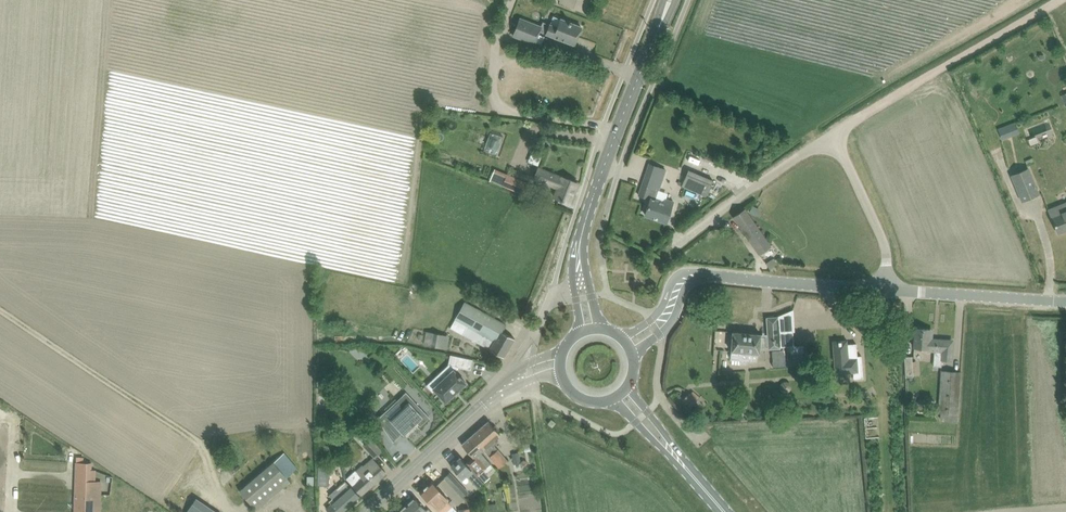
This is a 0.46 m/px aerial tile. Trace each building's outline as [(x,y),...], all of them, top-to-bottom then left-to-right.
[(559,3),(588,14),(594,0),(560,0),(559,3)] [(519,18),(512,35),(534,44),(541,26),(519,18)] [(549,24),(546,34),(574,45),(581,27),(560,19),(557,27),(549,24)] [(1018,132),(1014,122),(1006,125),(1010,135),(1018,132)] [(499,150),(500,135),(488,134),(486,149),(499,150)] [(650,163),(639,195),(651,199),(645,214),(666,222),(674,201),(666,199),(657,195),(659,190),(661,184),(666,169),(666,168),(650,163)] [(550,195),(560,199),(570,203),(578,183),(562,177),(538,167),(534,178),(554,186),(550,195)] [(1039,194),(1028,168),(1011,175),(1022,201),(1039,194)] [(688,170),(681,186),(706,196),(713,180),(688,170)] [(507,174),(502,186),(525,196),(530,184),(507,174)] [(759,253),(770,246),(744,210),(734,217),(759,253)] [(1051,217),(1057,233),(1065,229),(1065,211),(1051,217)] [(502,331),(506,324),(465,300),(449,328),(463,335),(464,334),(490,349),(504,357),(515,338),(502,331)] [(779,332),(794,331),(792,310),(778,317),(766,317),(767,334),(760,334),(732,332),(730,360),(741,360),(740,364),(746,364),(746,361),(757,361),(757,353),(759,353),(759,349),(769,348),(769,349),(780,348),(779,332)] [(951,360),(952,353),(952,343),(943,342),(943,340),(928,339),(929,330),(915,329),(914,347),(928,348),(927,351),(935,351),(935,357),(941,358),(941,359),(951,360)] [(449,336),(426,332),(424,344),(447,349),(449,336)] [(842,340),(832,341),(835,374),(853,372),(853,378),(863,378),(861,356),(857,356),(856,344),(847,344),(847,342),(842,342),(842,340)] [(785,349),(772,350),(772,366),(785,365),(785,349)] [(473,359),(450,355),(448,365),(470,370),(473,359)] [(917,372),(916,361),(912,361),(912,356),(904,356),(905,377),(913,376),(912,372),(917,372)] [(459,375),(453,370),(437,385),(432,380),(426,385),(433,392),(435,390),(445,401),(453,394),(453,395),(459,390),(458,389),(465,383),(460,377),(461,377),(459,375)] [(940,419),(949,420),(948,423),(956,424),(957,414),(958,414),(960,372),(941,371),(938,413),(940,413),(940,419)] [(699,397),(692,391),(684,400),(691,407),(699,397)] [(401,405),(403,407),(392,418),(391,418),(390,419),(384,412),(378,418),(393,441),(402,433),(403,434),(405,433),(405,432),(416,422),(420,426),(429,417),(406,392),(403,395),(397,401),(401,405)] [(478,446),(481,450),(483,449),(499,467),(507,460),(494,445),(497,443),(494,439),(500,434),(488,421),(475,432),(483,442),(478,446)] [(480,451),(481,450),(478,446),(483,442),(475,432),(462,444),(473,457),(467,463),(477,475),(483,469),(491,463),(480,451)] [(381,451),(365,434),(359,440),(374,457),(381,451)] [(534,438),(522,440),(523,447),(524,447),(530,446),(536,445),(534,438)] [(287,476),(297,468),(283,452),(237,490),(245,500),(247,499),(255,510),(290,481),(287,476)] [(517,452),(511,453),(514,464),(520,463),(517,452)] [(358,467),(373,484),(386,473),(371,457),(362,465),(362,464),(358,467)] [(451,466),(458,473),(462,478),(465,475),(477,488),(483,483),(476,475),(477,475),(467,463),(466,464),(460,457),(451,466)] [(528,465),(527,461),(523,460),(520,463),(521,467),(525,468),(528,465)] [(102,481),(96,481),(97,470),(92,470),(92,462),(75,462),(74,511),(97,511),(97,510),(101,510),(102,481)] [(328,466),(318,466),(318,485),(328,485),(328,466)] [(373,484),(358,467),(346,478),(361,495),(373,484)] [(450,472),(444,478),(462,497),(468,491),(450,472)] [(438,484),(458,505),(464,499),(462,497),(444,478),(438,484)] [(326,508),(330,511),(342,511),(359,497),(345,481),(337,488),(338,489),(330,496),(333,499),(332,499),(334,502),(326,508)] [(427,500),(437,510),(439,511),(455,511),(456,511),(447,501),(449,499),(432,481),(419,492),(427,500)] [(402,508),(406,511),(424,511),(426,510),(414,497),(402,508)] [(192,498),(185,511),(220,511),(192,498)] [(488,504),(489,511),(496,511),(498,511),(497,503),(488,504)]
